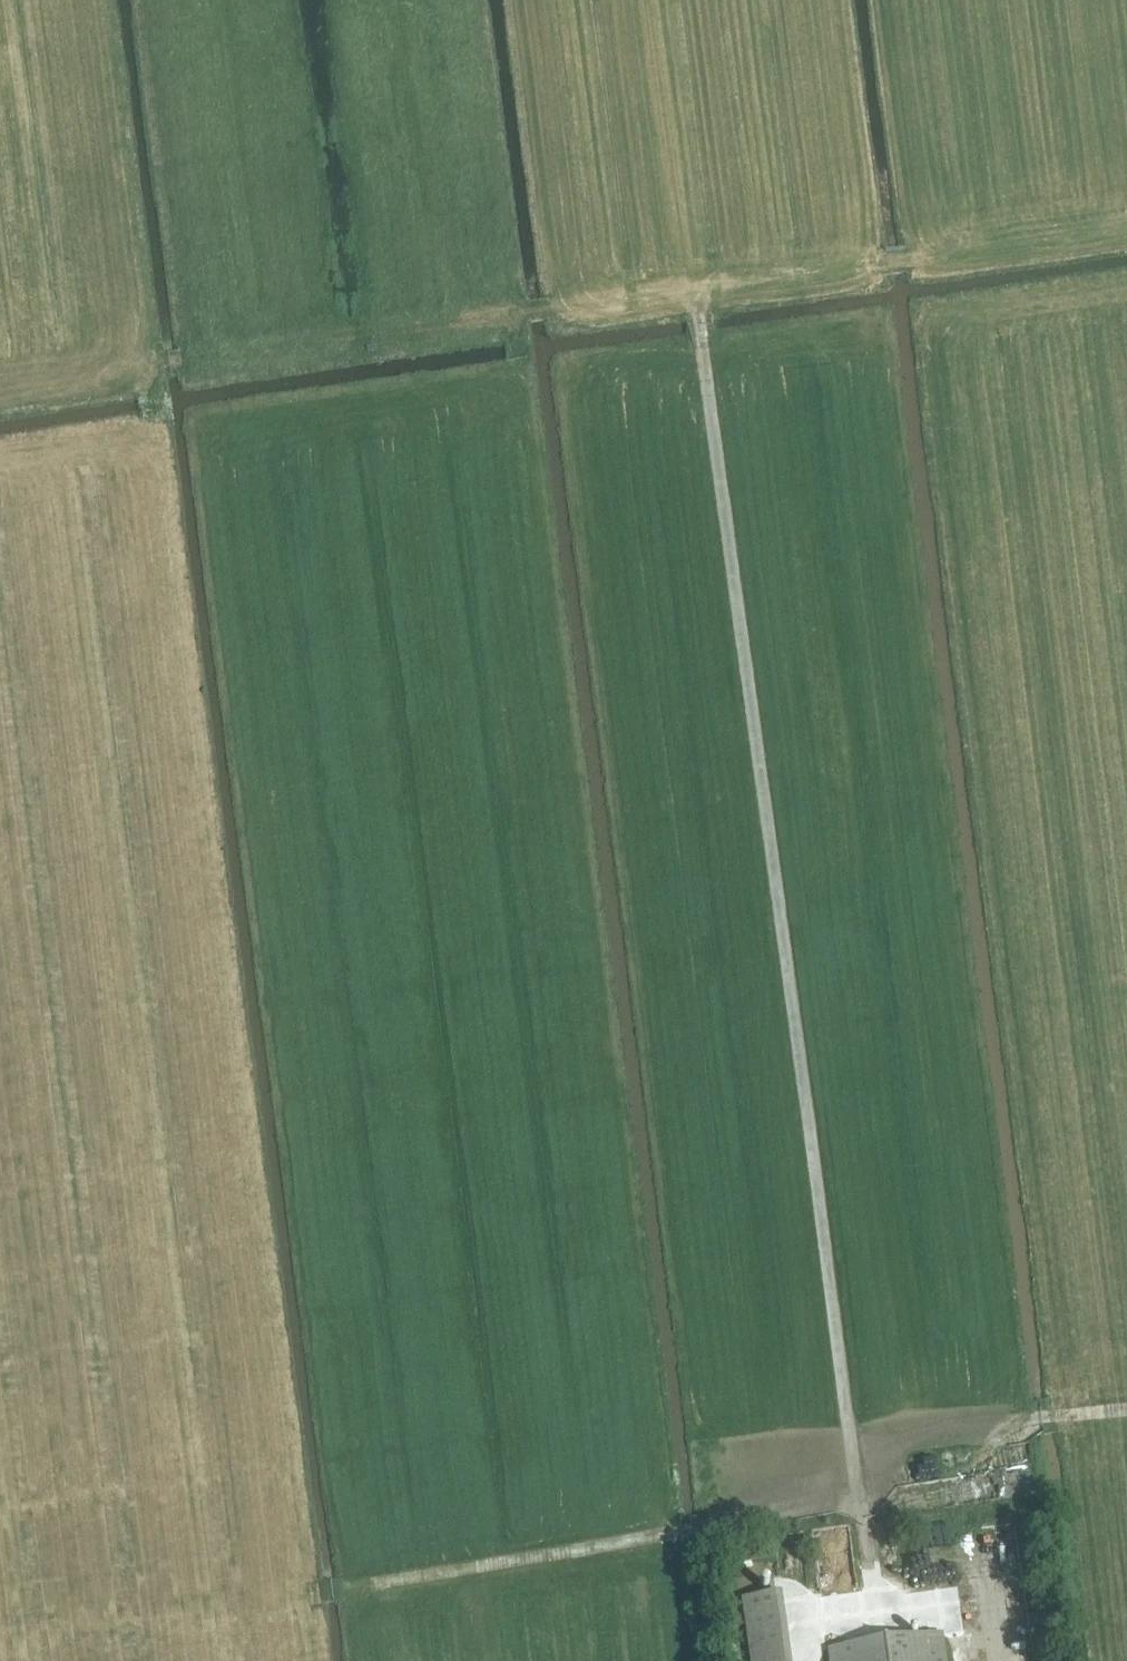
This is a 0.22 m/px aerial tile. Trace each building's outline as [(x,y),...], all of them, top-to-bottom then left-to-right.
[(750,1660),(790,1660),(780,1594),(741,1599),(750,1660)] [(944,1648),(942,1634),(841,1648),(827,1650),(829,1660),(946,1660),(944,1648)]
